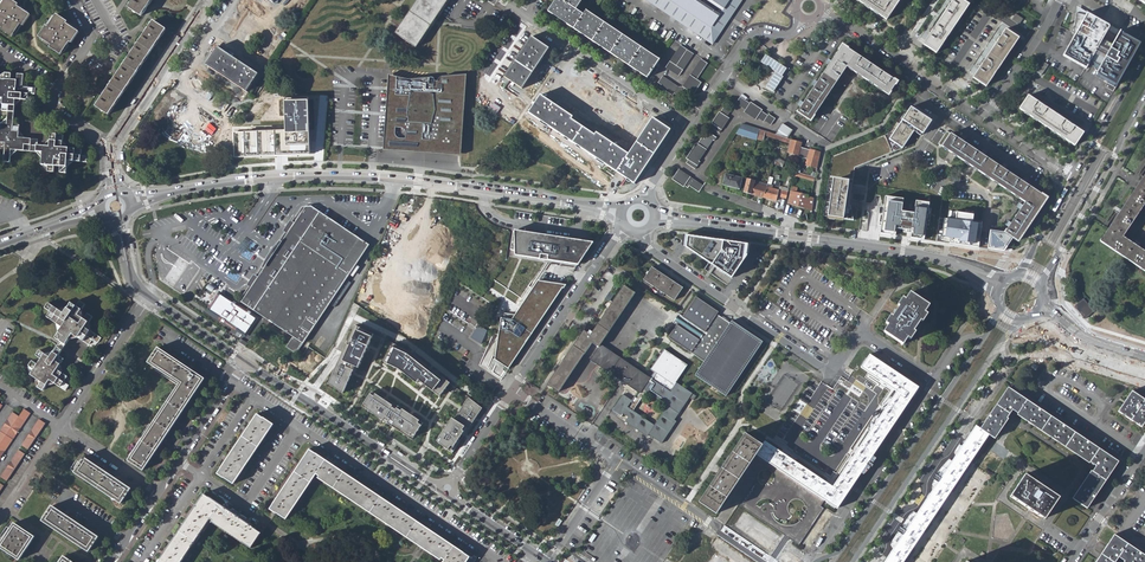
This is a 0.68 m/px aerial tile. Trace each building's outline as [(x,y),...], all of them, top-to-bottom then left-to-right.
[(2,28),(0,30),(11,37),(20,24),(22,26),(30,15),(17,6),(18,4),(11,0),(5,0),(0,7),(0,27),(2,28)] [(152,0),(133,0),(127,8),(138,15),(141,17),(152,0)] [(395,34),(416,48),(432,25),(448,0),(417,0),(395,34)] [(580,10),(577,14),(570,9),(576,0),(549,0),(541,12),(641,78),(654,59),(580,10)] [(712,44),(727,22),(718,16),(695,0),(647,0),(712,44)] [(718,16),(719,14),(699,0),(695,0),(718,16)] [(723,8),(711,0),(706,0),(721,11),(723,8)] [(723,8),(732,15),(742,0),(711,0),(723,8)] [(900,0),(857,0),(886,20),(900,0)] [(936,53),(969,5),(962,0),(953,0),(950,4),(948,2),(944,8),(946,10),(934,28),(932,27),(928,32),(930,34),(923,44),(936,53)] [(1090,63),(1100,68),(1112,46),(1102,41),(1110,26),(1086,13),(1062,56),(1086,69),(1090,63)] [(1024,26),(1027,19),(1015,14),(1012,21),(1024,26)] [(46,26),(38,37),(51,46),(50,48),(61,55),(69,42),(71,43),(79,32),(66,24),(67,22),(56,15),(47,27),(46,26)] [(153,21),(95,106),(108,115),(166,30),(153,21)] [(228,32),(234,22),(233,22),(232,21),(231,21),(230,21),(230,22),(229,22),(228,22),(227,24),(226,25),(225,26),(225,28),(226,30),(227,32),(228,32)] [(973,78),(986,87),(1019,38),(1006,29),(1000,37),(998,36),(995,42),(996,43),(984,61),(982,60),(979,66),(980,67),(973,78)] [(1119,32),(1112,46),(1100,68),(1096,75),(1117,86),(1139,43),(1119,32)] [(531,37),(504,77),(522,89),(549,48),(531,37)] [(680,45),(665,68),(678,76),(693,54),(680,45)] [(842,45),(797,113),(810,121),(846,67),(888,95),(897,82),(842,45)] [(458,54),(465,57),(468,50),(461,47),(458,54)] [(218,48),(206,65),(246,92),(258,74),(218,48)] [(696,79),(698,77),(699,75),(707,63),(700,59),(681,86),(678,87),(662,76),(658,83),(661,85),(659,87),(672,96),(674,93),(677,95),(683,94),(683,91),(684,89),(693,94),(701,83),(696,79)] [(1037,73),(1043,77),(1051,65),(1044,61),(1037,73)] [(4,149),(3,162),(10,163),(10,157),(11,150),(17,150),(36,152),(43,153),(42,159),(42,164),(48,172),(54,172),(54,166),(60,167),(60,173),(67,174),(67,167),(68,161),(74,161),(87,162),(87,156),(81,156),(81,150),(62,148),(63,135),(51,134),(50,141),(49,147),(43,146),(37,146),(37,139),(25,138),(18,138),(19,131),(19,125),(13,125),(15,106),(15,99),(21,100),(28,100),(28,94),(34,94),(35,88),(30,88),(23,87),(23,81),(24,75),(17,74),(17,80),(10,80),(11,74),(4,73),(0,77),(0,98),(2,98),(2,105),(1,111),(8,111),(7,118),(6,124),(0,123),(0,149),(4,149)] [(461,155),(467,75),(463,75),(442,77),(441,77),(440,78),(439,78),(439,79),(438,80),(438,81),(434,81),(435,80),(434,79),(434,78),(433,78),(432,78),(409,80),(408,80),(392,76),(388,75),(383,150),(461,155)] [(190,88),(191,88),(197,78),(196,77),(195,77),(193,77),(191,78),(190,78),(189,79),(189,80),(188,81),(188,82),(188,84),(188,85),(189,86),(190,87),(190,88)] [(567,89),(573,79),(573,78),(572,78),(571,78),(569,78),(567,78),(567,79),(566,80),(565,81),(564,82),(564,83),(564,85),(565,87),(566,88),(567,89)] [(287,130),(226,132),(227,157),(313,154),(310,90),(286,91),(287,130)] [(540,95),(528,113),(634,184),(670,130),(652,118),(628,154),(596,133),(594,135),(571,119),(572,117),(540,95)] [(1020,109),(1074,146),(1083,133),(1072,125),(1073,124),(1068,120),(1066,122),(1046,108),(1047,106),(1041,102),(1040,104),(1028,96),(1020,109)] [(740,97),(735,104),(745,110),(743,112),(755,120),(757,118),(763,122),(764,121),(770,126),(775,119),(768,115),(761,111),(762,110),(750,102),(749,103),(740,97)] [(170,120),(212,145),(223,126),(181,101),(170,120)] [(824,216),(847,220),(854,220),(850,205),(849,205),(855,168),(902,148),(915,129),(922,133),(931,120),(907,104),(888,133),(832,156),(824,216)] [(712,124),(710,127),(719,134),(729,119),(727,117),(731,111),(724,106),(720,113),(719,112),(711,123),(712,124)] [(622,112),(615,121),(617,122),(618,122),(619,122),(620,122),(621,122),(622,122),(623,121),(624,120),(624,119),(625,118),(625,116),(624,115),(624,114),(623,112),(622,112)] [(736,134),(756,141),(757,139),(759,130),(742,124),(736,134)] [(780,128),(790,135),(793,130),(783,124),(780,128)] [(790,135),(780,128),(775,135),(787,139),(790,135)] [(764,136),(789,144),(790,140),(787,139),(775,135),(771,134),(759,130),(757,139),(763,141),(764,136)] [(688,160),(686,163),(695,170),(700,162),(699,161),(713,141),(714,141),(716,138),(709,134),(707,137),(706,136),(704,139),(702,138),(697,144),(696,143),(686,159),(688,160)] [(946,140),(942,147),(1024,202),(1005,232),(990,230),(988,248),(1004,251),(1004,250),(1012,238),(1018,242),(1046,198),(950,134),(946,140)] [(796,142),(790,140),(789,144),(787,153),(798,156),(798,157),(802,158),(806,159),(804,166),(817,169),(820,156),(820,154),(809,151),(809,152),(805,151),(800,150),(802,144),(796,142)] [(679,169),(672,179),(683,187),(684,186),(688,188),(689,186),(699,193),(703,186),(679,169)] [(815,178),(793,172),(792,176),(814,182),(815,178)] [(725,174),(722,185),(739,189),(742,178),(725,174)] [(909,201),(909,196),(909,183),(908,183),(908,181),(907,176),(900,175),(897,175),(894,201),(909,201)] [(1100,241),(1144,271),(1144,252),(1123,237),(1144,204),(1144,175),(1141,180),(1108,230),(1100,241)] [(754,181),(746,179),(743,192),(764,198),(766,187),(754,184),(754,181)] [(777,196),(781,197),(782,191),(772,189),(766,187),(764,198),(776,201),(777,196)] [(798,189),(792,188),(788,205),(812,211),(812,210),(814,200),(810,199),(810,198),(808,197),(808,196),(797,193),(798,189)] [(256,278),(250,286),(252,288),(241,303),(293,337),(286,347),(296,354),(369,245),(358,237),(320,212),(311,206),(306,208),(294,225),(293,224),(287,233),(288,233),(257,279),(256,278)] [(887,215),(873,214),(872,225),(886,227),(887,215)] [(921,219),(919,233),(934,234),(935,225),(927,224),(927,220),(921,219)] [(962,223),(960,236),(973,238),(974,235),(976,235),(977,225),(962,223)] [(512,232),(510,250),(515,251),(515,255),(578,265),(592,244),(593,242),(554,236),(514,230),(513,232),(512,232)] [(732,278),(749,253),(750,244),(684,235),(682,245),(732,278)] [(652,267),(643,280),(674,301),(683,288),(652,267)] [(512,319),(501,318),(495,360),(508,369),(563,288),(564,288),(566,285),(565,285),(560,284),(545,282),(546,274),(543,273),(542,281),(512,319)] [(205,291),(210,294),(215,287),(210,284),(205,291)] [(600,345),(635,293),(624,285),(612,302),(610,301),(605,305),(607,309),(608,309),(590,335),(583,330),(547,385),(558,392),(583,355),(590,359),(590,360),(639,394),(642,389),(667,406),(654,425),(627,407),(632,401),(622,395),(612,410),(621,416),(623,414),(627,417),(625,422),(647,437),(648,435),(662,443),(676,422),(674,420),(689,398),(693,400),(696,396),(676,383),(687,365),(664,349),(650,369),(654,372),(650,378),(600,345)] [(888,325),(884,332),(903,345),(908,338),(911,340),(916,333),(914,331),(921,321),(923,322),(928,314),(925,313),(929,306),(910,293),(905,300),(902,298),(897,305),(899,307),(892,317),(890,316),(885,323),(888,325)] [(251,316),(220,294),(209,310),(240,332),(240,331),(245,335),(248,330),(250,331),(251,329),(250,328),(255,320),(250,317),(251,316)] [(1081,295),(1072,303),(1082,316),(1092,308),(1081,295)] [(704,362),(695,375),(726,396),(762,341),(732,320),(730,324),(717,315),(719,312),(696,297),(682,317),(679,314),(673,323),(676,325),(668,337),(704,362)] [(40,382),(37,388),(42,391),(49,381),(65,391),(68,386),(67,377),(56,370),(63,359),(58,356),(72,335),(89,345),(92,340),(97,344),(100,339),(85,328),(92,317),(86,313),(82,319),(78,316),(85,305),(79,301),(76,307),(70,303),(63,314),(48,303),(44,308),(49,312),(46,317),(62,328),(55,338),(60,342),(49,358),(39,351),(35,356),(40,359),(37,365),(32,361),(28,367),(30,376),(40,382)] [(471,337),(482,343),(489,330),(479,324),(471,337)] [(353,326),(338,362),(354,368),(356,369),(357,370),(372,335),(353,326)] [(246,347),(248,344),(241,339),(238,342),(246,347)] [(408,350),(390,343),(381,362),(397,368),(423,387),(439,399),(450,383),(408,350)] [(179,384),(127,461),(142,471),(204,379),(158,348),(148,363),(170,378),(175,371),(185,378),(180,384),(179,384)] [(765,442),(763,445),(756,455),(825,501),(837,509),(911,398),(913,399),(920,388),(918,387),(869,355),(861,367),(896,391),(832,487),(765,442)] [(343,396),(354,368),(338,362),(334,360),(323,387),(343,396)] [(1013,409),(1022,395),(1008,386),(981,429),(990,435),(994,438),(1013,409)] [(411,443),(423,424),(369,391),(357,410),(411,443)] [(1118,411),(1142,427),(1144,421),(1144,399),(1132,391),(1118,411)] [(1022,395),(1013,409),(1093,463),(1096,465),(1074,499),(1087,508),(1119,460),(1103,450),(1022,395)] [(449,421),(464,432),(480,409),(466,399),(460,406),(449,421)] [(13,412),(0,431),(0,459),(31,413),(24,409),(19,416),(13,412)] [(220,470),(218,474),(233,484),(268,432),(273,425),(257,415),(220,469),(220,470)] [(46,423),(39,419),(21,445),(28,450),(46,423)] [(464,432),(449,421),(446,419),(442,424),(431,440),(449,452),(464,432)] [(981,429),(977,426),(885,561),(904,561),(990,435),(981,429)] [(717,514),(756,455),(763,445),(745,433),(699,502),(717,514)] [(25,454),(19,450),(0,477),(7,481),(25,454)] [(285,520),(315,476),(316,474),(318,476),(317,478),(420,547),(440,560),(441,558),(444,560),(443,561),(474,561),(477,559),(473,556),(472,558),(470,556),(469,557),(464,554),(464,553),(431,531),(315,453),(315,454),(309,450),(272,504),(273,505),(270,510),(285,520)] [(83,458),(74,473),(120,504),(130,489),(83,458)] [(1010,495),(1044,518),(1059,496),(1024,473),(1010,495)] [(209,519),(212,521),(211,522),(251,548),(260,534),(251,527),(252,526),(209,498),(208,499),(203,495),(158,561),(180,561),(209,519)] [(52,506),(42,521),(88,552),(98,537),(52,506)] [(0,544),(0,548),(19,561),(35,537),(14,523),(0,544)] [(630,536),(627,540),(627,543),(632,546),(635,545),(637,541),(637,538),(633,535),(630,536)] [(1114,535),(1100,556),(1096,561),(1115,561),(1118,557),(1126,561),(1144,561),(1144,555),(1114,535)]
